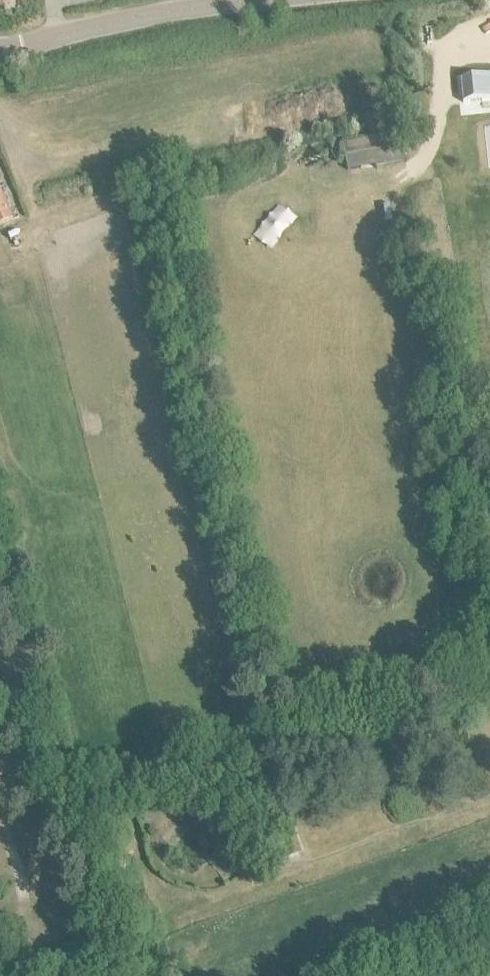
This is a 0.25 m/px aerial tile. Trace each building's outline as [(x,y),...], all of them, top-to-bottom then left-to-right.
[(489,102),(489,78),(460,81),(463,104),(489,102)] [(352,143),(356,169),(405,161),(401,135),(352,143)] [(12,220),(0,193),(0,226),(12,220)] [(0,762),(0,775),(11,771),(6,759),(0,762)]
